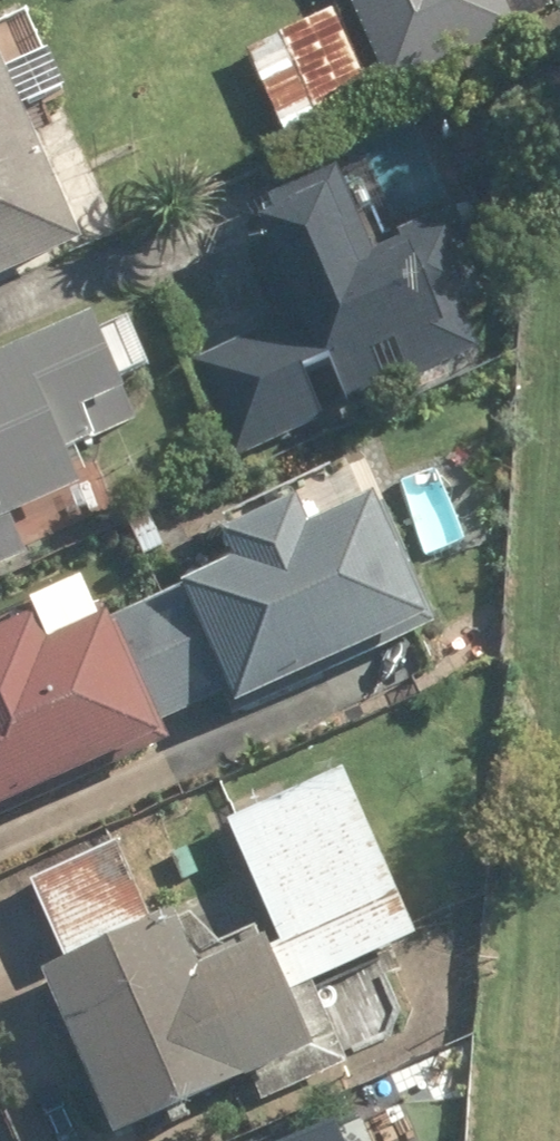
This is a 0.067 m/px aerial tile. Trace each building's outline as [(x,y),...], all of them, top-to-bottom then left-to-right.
[(325,20),(238,57),(276,145),(362,108),(325,20)] [(72,257),(10,123),(58,101),(36,53),(0,69),(0,290),(72,257)] [(478,301),(436,207),(385,230),(359,173),(197,246),(242,346),(191,369),(231,459),(468,353),(450,313),(478,301)] [(21,567),(4,528),(71,499),(56,464),(125,434),(80,328),(0,362),(0,576),(21,567)] [(280,516),(198,553),(210,578),(103,627),(151,733),(214,704),(223,724),(407,641),(349,513),(291,539),(280,516)] [(58,610),(0,635),(0,822),(139,762),(86,638),(72,644),(58,610)] [(336,780),(216,832),(286,995),(406,943),(336,780)] [(34,986),(98,1140),(118,1140),(295,1068),(248,954),(177,983),(157,935),(34,986)] [(322,1112),(259,1140),(335,1140),(322,1112)]
